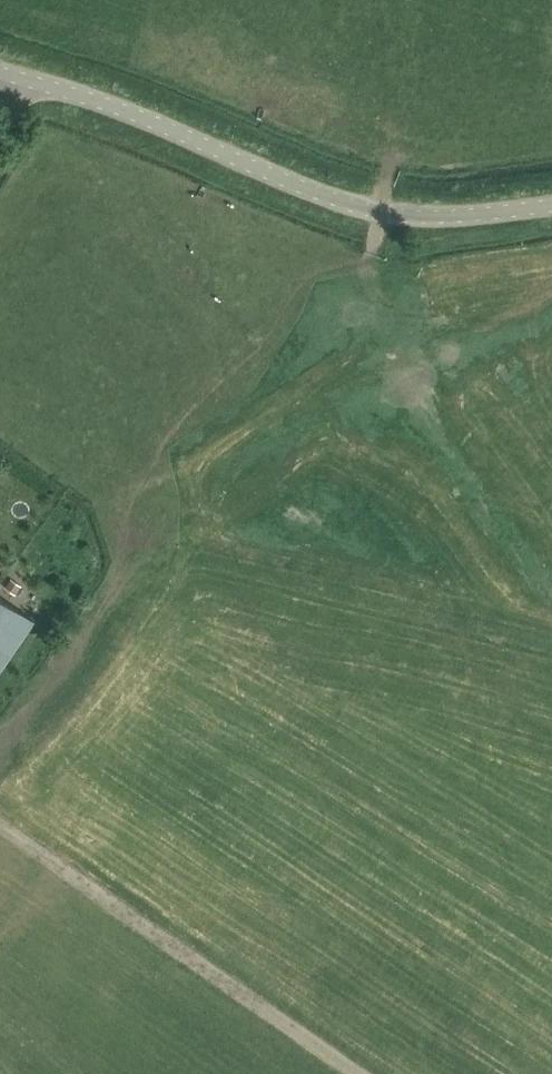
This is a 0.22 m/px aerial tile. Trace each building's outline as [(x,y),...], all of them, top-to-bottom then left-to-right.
[(0,597),(0,660),(29,618),(0,597)]
